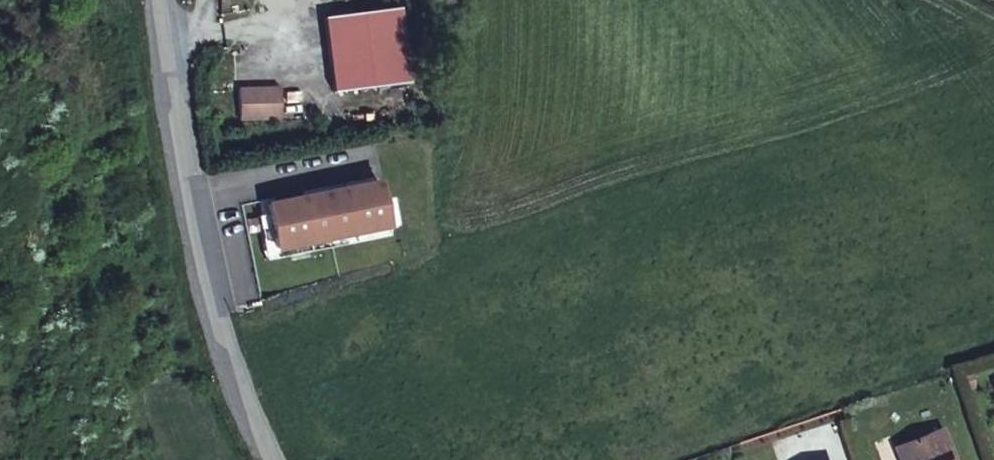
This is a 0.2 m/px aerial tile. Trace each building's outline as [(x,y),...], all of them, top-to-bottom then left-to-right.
[(331,19),(337,92),(411,86),(406,13),(331,19)] [(947,428),(906,445),(902,446),(908,459),(956,459),(955,458),(958,456),(947,428)]
